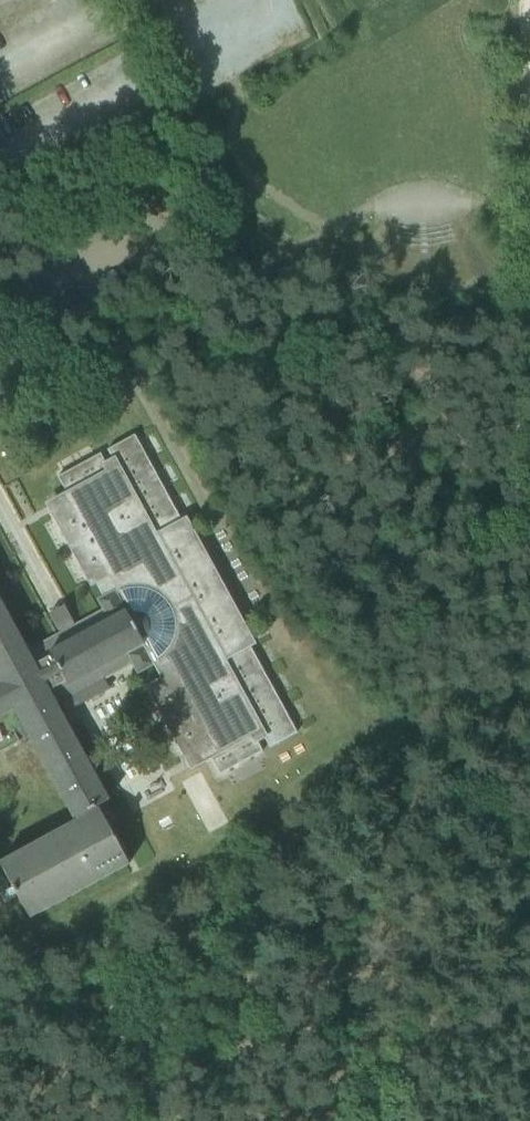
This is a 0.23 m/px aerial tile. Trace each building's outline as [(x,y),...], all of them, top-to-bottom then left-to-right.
[(263,751),(257,740),(263,736),(269,747),(297,732),(249,643),(239,649),(235,642),(249,635),(190,528),(176,535),(173,528),(183,523),(135,434),(107,449),(113,460),(106,464),(101,453),(57,476),(68,495),(81,487),(85,494),(52,512),(91,584),(95,582),(103,597),(97,600),(103,611),(76,626),(64,605),(63,605),(69,616),(56,624),(50,613),(49,613),(60,634),(27,652),(0,601),(0,751),(20,741),(13,728),(22,723),(74,819),(75,818),(77,821),(0,863),(0,864),(30,918),(129,864),(126,865),(99,809),(96,810),(95,807),(108,800),(56,703),(60,701),(66,712),(110,688),(104,677),(131,662),(137,673),(154,664),(163,679),(147,687),(187,759),(220,742),(223,748),(210,755),(220,774),(263,751)]
